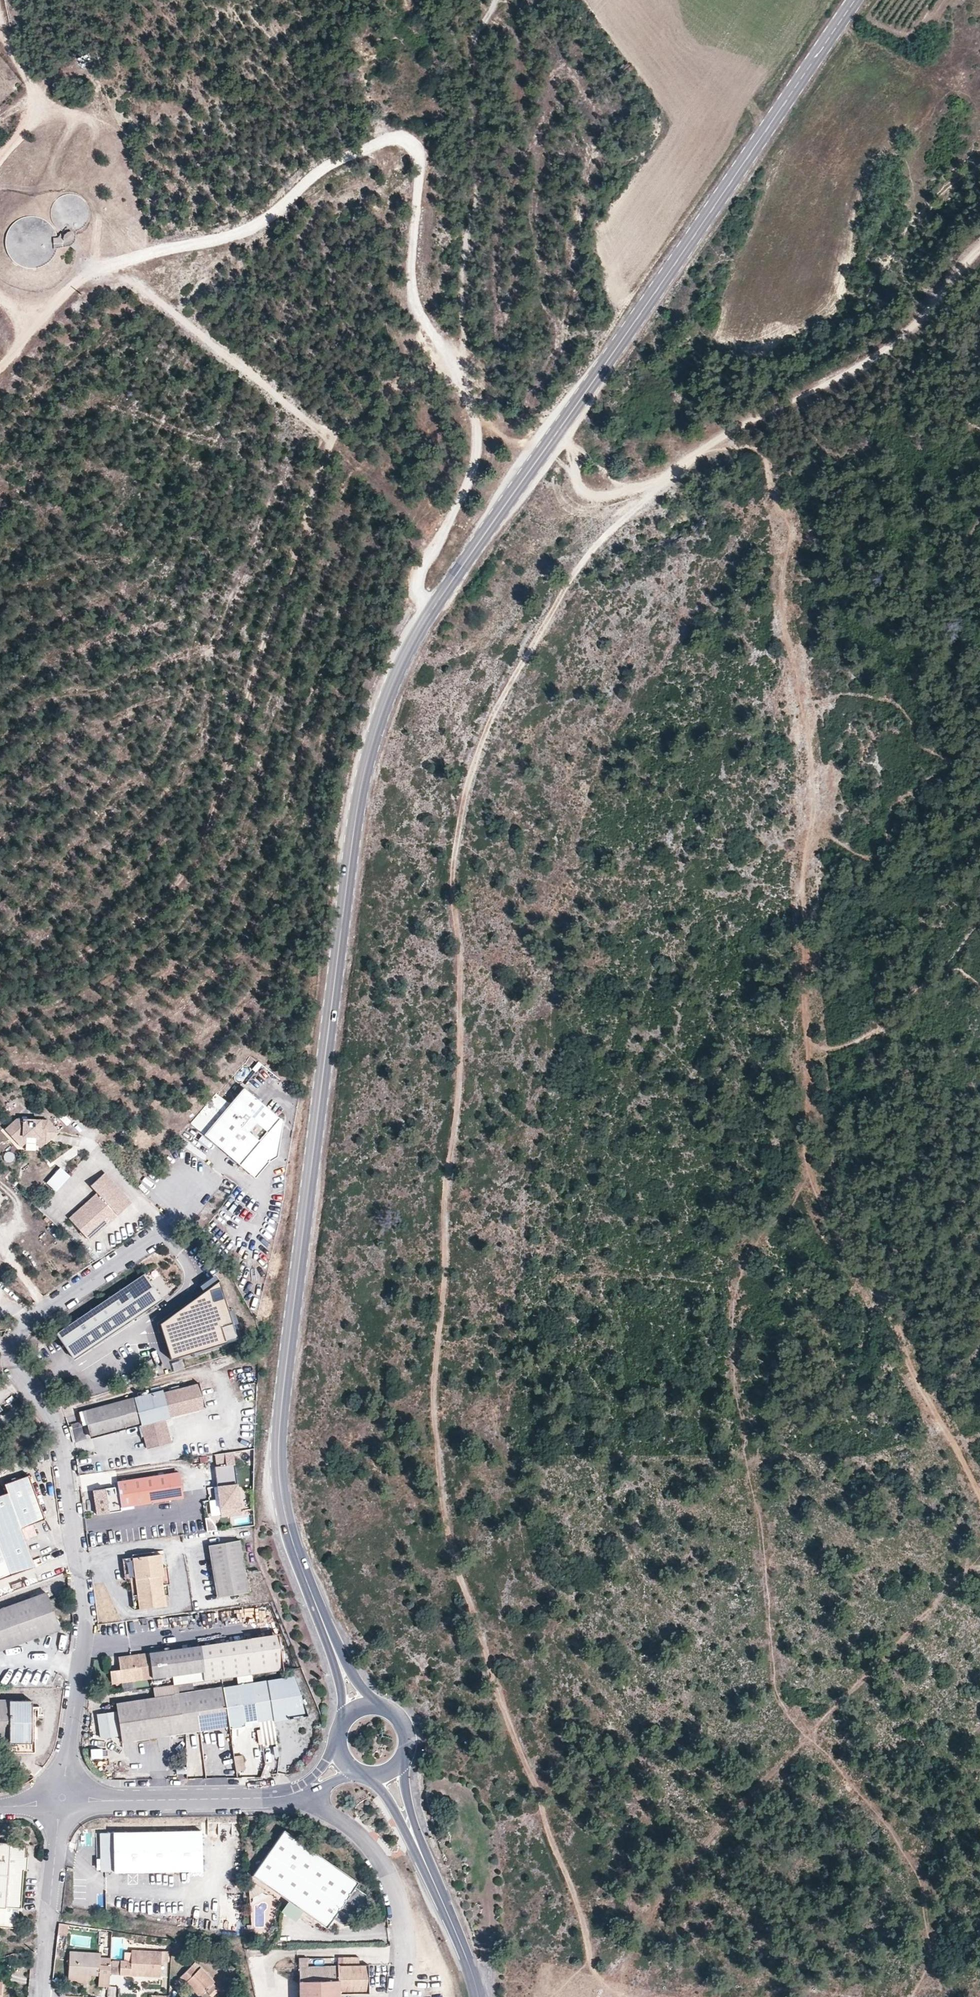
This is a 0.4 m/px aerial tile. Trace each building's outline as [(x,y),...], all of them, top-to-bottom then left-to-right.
[(89,219),(90,216),(89,213),(89,209),(87,206),(85,204),(83,201),(80,199),(77,198),(74,197),(71,197),(67,197),(64,198),(61,199),(58,201),(56,203),(54,206),(53,209),(52,212),(51,216),(52,219),(52,222),(54,225),(56,228),(58,230),(61,232),(64,234),(57,240),(56,236),(54,232),(52,228),(48,225),(45,222),(41,220),(36,219),(32,218),(27,219),(23,220),(19,222),(15,224),(12,228),(9,231),(7,235),(6,240),(6,244),(6,249),(7,253),(9,257),(12,261),(15,264),(19,267),(23,269),(27,270),(31,270),(36,270),(40,269),(45,267),(48,264),(52,261),(54,258),(56,253),(57,252),(73,250),(77,245),(77,234),(80,233),(83,231),(85,228),(87,226),(89,223),(89,219)] [(273,1154),(280,1119),(242,1086),(228,1101),(201,1132),(251,1176),(265,1160),(273,1154)] [(201,1132),(228,1101),(217,1091),(190,1122),(201,1132)] [(57,1129),(46,1118),(15,1116),(4,1127),(16,1140),(22,1134),(39,1134),(44,1141),(57,1129)] [(44,1141),(39,1134),(22,1134),(16,1140),(20,1145),(24,1141),(35,1141),(39,1146),(44,1141)] [(43,1180),(53,1190),(68,1175),(58,1165),(43,1180)] [(7,1180),(13,1174),(7,1169),(2,1175),(7,1180)] [(84,1235),(127,1199),(103,1171),(89,1183),(95,1191),(67,1214),(79,1228),(78,1229),(83,1235),(84,1234),(84,1235)] [(86,1237),(129,1202),(127,1199),(84,1235),(86,1237)] [(71,1355),(159,1295),(142,1270),(53,1330),(71,1355)] [(201,1288),(216,1277),(212,1272),(197,1283),(201,1288)] [(234,1333),(218,1276),(216,1277),(201,1288),(155,1320),(165,1352),(234,1333)] [(161,1278),(153,1282),(160,1295),(167,1291),(161,1278)] [(251,1348),(236,1352),(239,1362),(254,1358),(251,1348)] [(84,1421),(87,1435),(136,1424),(142,1448),(168,1443),(162,1418),(204,1407),(199,1382),(162,1392),(161,1390),(82,1409),(83,1414),(84,1421)] [(241,1515),(233,1452),(215,1455),(217,1466),(215,1467),(217,1487),(221,1514),(221,1517),(241,1515)] [(168,1482),(181,1481),(180,1473),(167,1475),(168,1482)] [(30,1564),(17,1528),(42,1519),(26,1474),(3,1482),(6,1492),(0,1494),(0,1575),(30,1564)] [(168,1482),(167,1475),(117,1481),(120,1507),(183,1498),(181,1481),(168,1482)] [(221,1514),(217,1487),(214,1487),(215,1500),(209,1501),(211,1516),(221,1514)] [(109,1513),(107,1489),(93,1490),(96,1515),(109,1513)] [(216,1527),(210,1517),(205,1518),(207,1532),(216,1530),(216,1527)] [(245,1589),(238,1539),(207,1543),(214,1594),(245,1589)] [(162,1574),(161,1567),(159,1553),(135,1556),(138,1577),(133,1578),(137,1608),(163,1605),(162,1594),(159,1574),(162,1574)] [(138,1577),(135,1556),(121,1558),(124,1580),(128,1579),(132,1609),(137,1608),(133,1578),(138,1577)] [(168,1583),(165,1566),(161,1567),(162,1574),(159,1574),(162,1594),(167,1594),(165,1584),(168,1583)] [(43,1592),(0,1608),(0,1649),(57,1628),(43,1592)] [(283,1668),(278,1632),(250,1636),(250,1637),(250,1638),(268,1635),(273,1670),(283,1668)] [(273,1670),(268,1635),(250,1638),(250,1637),(200,1644),(203,1669),(205,1679),(221,1677),(237,1675),(251,1673),(266,1671),(273,1670)] [(203,1669),(200,1644),(118,1655),(120,1668),(110,1669),(111,1682),(172,1673),(203,1669)] [(205,1679),(203,1669),(172,1673),(174,1683),(177,1683),(192,1681),(205,1679)] [(253,1681),(251,1673),(237,1675),(238,1683),(253,1681)] [(308,1714),(294,1674),(267,1679),(273,1717),(274,1720),(308,1714)] [(238,1683),(237,1675),(221,1677),(223,1685),(238,1683)] [(273,1717),(267,1679),(253,1681),(258,1719),(273,1717)] [(199,1728),(194,1690),(192,1681),(177,1683),(178,1692),(184,1731),(186,1730),(199,1728)] [(258,1719),(253,1681),(238,1683),(244,1721),(258,1719)] [(178,1692),(177,1683),(174,1683),(153,1686),(154,1696),(178,1692)] [(244,1721),(238,1683),(223,1685),(229,1724),(229,1726),(245,1724),(244,1721)] [(229,1724),(223,1685),(194,1690),(199,1728),(229,1724)] [(184,1731),(178,1692),(154,1696),(116,1702),(122,1740),(184,1731)] [(32,1754),(34,1702),(0,1700),(0,1740),(2,1741),(2,1747),(7,1747),(7,1752),(32,1754)] [(94,1713),(98,1737),(117,1734),(113,1710),(94,1713)] [(277,1742),(274,1720),(273,1717),(258,1719),(259,1725),(262,1744),(277,1742)] [(231,1741),(245,1727),(245,1724),(229,1726),(231,1741)] [(100,1756),(100,1747),(89,1747),(89,1756),(100,1756)] [(244,1769),(241,1754),(233,1755),(235,1770),(244,1769)] [(202,1867),(200,1829),(98,1832),(99,1870),(202,1867)] [(358,1882),(284,1830),(252,1876),(288,1901),(302,1911),(326,1928),(333,1918),(343,1926),(355,1924),(367,1906),(365,1894),(355,1887),(358,1882)] [(25,1844),(0,1842),(0,1927),(16,1928),(17,1927),(18,1911),(14,1911),(14,1907),(18,1908),(20,1908),(25,1844)] [(265,1891),(252,1881),(248,1882),(249,1899),(265,1891)] [(295,1921),(302,1911),(288,1901),(281,1911),(295,1921)] [(68,1936),(69,1925),(59,1923),(58,1935),(68,1936)] [(160,1977),(161,1962),(168,1962),(169,1953),(131,1951),(131,1953),(131,1962),(124,1961),(112,1961),(111,1974),(131,1975),(131,1970),(143,1971),(143,1976),(160,1977)] [(109,1986),(110,1966),(100,1965),(100,1958),(101,1953),(70,1952),(68,1973),(91,1975),(99,1975),(98,1986),(109,1986)] [(110,1966),(110,1959),(100,1958),(100,1965),(110,1966)] [(200,1968),(195,1963),(191,1966),(197,1972),(200,1968)] [(365,1964),(335,1964),(335,1967),(298,1967),(297,1996),(337,1996),(337,1993),(366,1993),(365,1964)] [(214,1982),(200,1968),(197,1972),(191,1966),(180,1977),(199,1996),(206,1991),(209,1994),(217,1987),(213,1984),(214,1982)] [(90,1983),(91,1975),(68,1973),(67,1982),(90,1983)] [(220,1990),(217,1987),(209,1994),(212,1996),(213,1996),(220,1990)]
